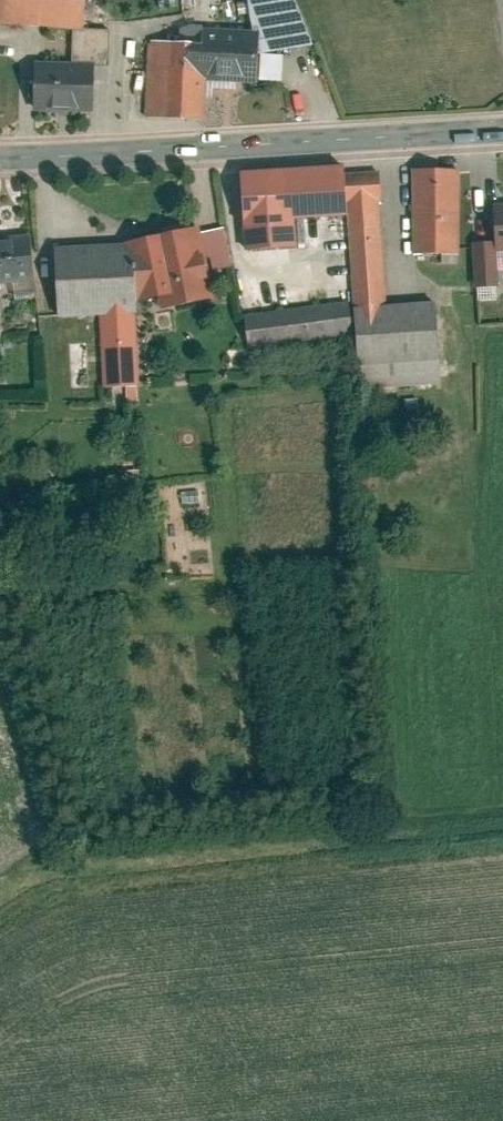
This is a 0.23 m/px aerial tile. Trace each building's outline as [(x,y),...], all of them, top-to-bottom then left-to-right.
[(69,25),(67,58),(94,59),(107,60),(109,26),(81,24),(83,0),(0,0),(0,21),(69,25)] [(255,27),(261,27),(267,50),(312,41),(297,0),(251,0),(255,27)] [(186,37),(153,35),(150,114),(204,116),(205,80),(253,82),(255,27),(186,25),(186,37)] [(285,54),(265,53),(264,75),(284,76),(285,54)] [(94,59),(67,58),(32,57),(30,108),(92,111),(94,59)] [(456,167),(410,167),(410,255),(457,255),(456,167)] [(377,169),(240,176),(242,245),(293,244),(293,216),(344,213),(352,298),(245,312),(249,349),(351,336),(358,389),(440,383),(433,297),(385,299),(377,169)] [(490,206),(492,237),(469,238),(472,294),(497,293),(496,266),(502,266),(502,205),(490,206)] [(120,237),(52,240),(54,314),(97,312),(101,387),(137,385),(134,297),(154,294),(159,312),(215,296),(209,271),(232,265),(221,225),(200,230),(198,222),(120,237)] [(0,235),(0,280),(32,277),(28,232),(0,235)] [(137,469),(118,470),(119,494),(138,493),(137,469)]
